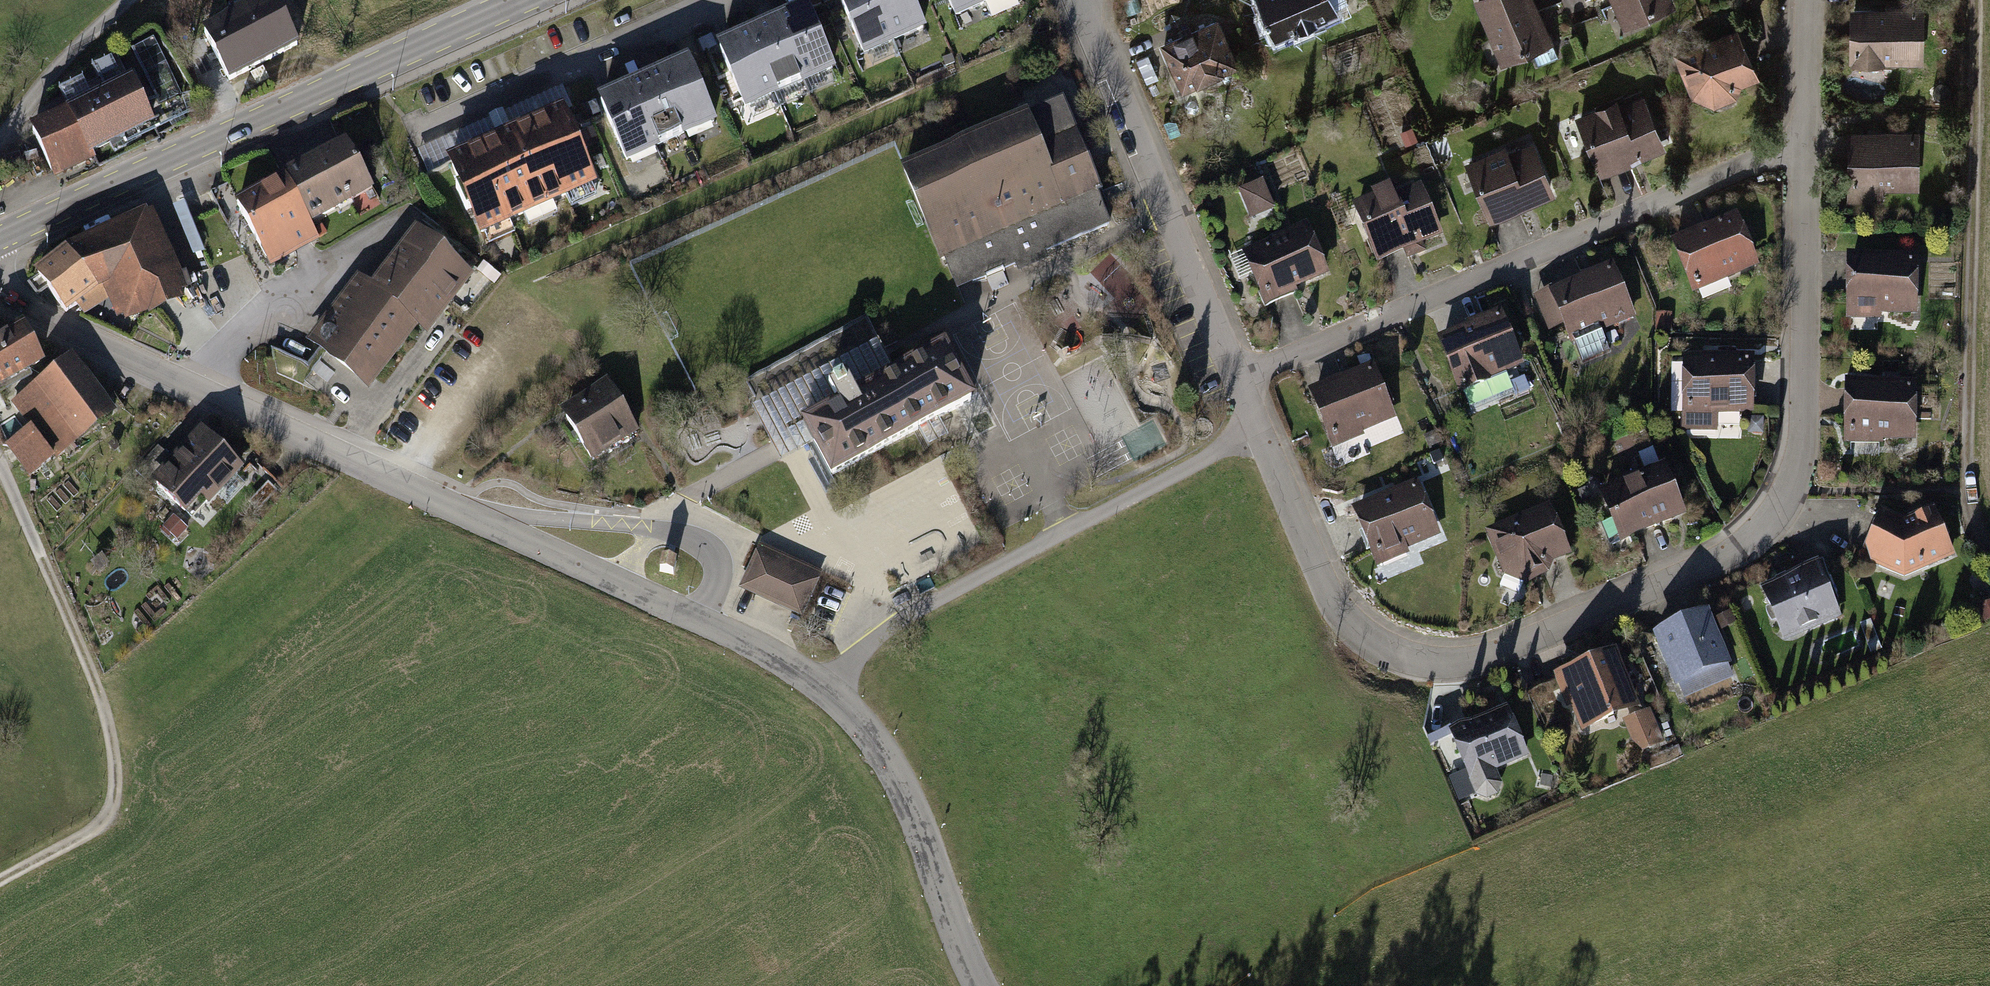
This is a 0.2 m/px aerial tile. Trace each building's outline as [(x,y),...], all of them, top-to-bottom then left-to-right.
[(269,0),(234,0),(193,21),(225,80),(293,44),(269,0)] [(770,12),(801,79),(830,65),(799,0),(797,0),(784,6),(770,12)] [(812,10),(821,6),(818,0),(807,0),(812,10)] [(891,40),(874,0),(836,0),(859,53),(891,40)] [(891,40),(922,27),(910,0),(874,0),(891,40)] [(984,0),(944,0),(950,15),(984,0)] [(1270,36),(1335,9),(1331,0),(1255,0),(1270,36)] [(1498,60),(1547,39),(1531,0),(1472,0),(1498,60)] [(1619,25),(1667,5),(1665,0),(1609,0),(1619,25)] [(1919,2),(1846,3),(1847,60),(1855,60),(1855,71),(1882,71),(1881,60),(1920,60),(1919,2)] [(755,19),(741,26),(772,92),(801,79),(770,12),(755,19)] [(1214,12),(1155,37),(1179,92),(1237,66),(1214,12)] [(1731,24),(1672,52),(1696,104),(1756,76),(1731,24)] [(726,32),(712,39),(743,105),(772,92),(741,26),(726,32)] [(666,59),(652,65),(685,137),(714,124),(682,52),(666,59)] [(639,71),(623,78),(655,150),(685,137),(652,65),(639,71)] [(148,122),(124,72),(63,101),(87,151),(148,122)] [(609,85),(593,92),(625,163),(655,150),(623,78),(609,85)] [(1616,96),(1573,114),(1597,172),(1660,146),(1638,94),(1619,103),(1616,96)] [(899,159),(939,256),(1093,192),(1053,95),(899,159)] [(48,170),(87,151),(63,101),(23,121),(48,170)] [(555,104),(441,155),(475,231),(589,181),(555,104)] [(1916,127),(1845,126),(1844,198),(1872,198),(1872,187),(1915,188),(1916,127)] [(340,136),(276,170),(304,221),(367,186),(340,136)] [(1504,141),(1461,159),(1488,223),(1552,196),(1527,138),(1507,147),(1504,141)] [(276,170),(231,196),(267,264),(315,238),(304,221),(276,170)] [(1236,189),(1249,218),(1273,207),(1260,178),(1236,189)] [(1369,194),(1349,202),(1377,268),(1438,243),(1413,182),(1393,191),(1388,180),(1366,189),(1369,194)] [(1755,264),(1732,212),(1670,239),(1693,291),(1755,264)] [(127,315),(175,294),(142,220),(67,253),(38,276),(66,312),(96,288),(112,281),(127,315)] [(472,268),(407,223),(367,279),(352,269),(301,341),(367,388),(414,322),(427,331),(444,307),(472,268)] [(1305,225),(1240,252),(1263,305),(1327,278),(1305,225)] [(1913,253),(1843,254),(1844,323),(1881,323),(1881,313),(1913,313),(1913,253)] [(1607,261),(1532,295),(1548,330),(1562,324),(1569,341),(1631,313),(1607,261)] [(1463,325),(1433,339),(1458,393),(1486,380),(1497,406),(1512,399),(1501,374),(1519,365),(1494,308),(1462,322),(1463,325)] [(1668,312),(1657,312),(1657,328),(1668,328),(1668,312)] [(40,363),(22,330),(0,342),(0,384),(40,363)] [(1572,343),(1581,364),(1610,352),(1601,330),(1572,343)] [(839,405),(804,423),(832,475),(971,400),(944,349),(856,396),(846,377),(829,386),(839,405)] [(1751,415),(1750,353),(1677,354),(1679,433),(1717,432),(1717,416),(1751,415)] [(7,447),(30,476),(110,416),(68,361),(13,402),(32,427),(7,447)] [(1369,363),(1306,390),(1332,448),(1394,421),(1369,363)] [(638,429),(606,377),(556,407),(589,459),(638,429)] [(1843,381),(1843,443),(1851,443),(1850,452),(1878,452),(1878,443),(1912,444),(1912,382),(1843,381)] [(196,425),(142,481),(185,523),(189,518),(201,530),(216,514),(204,503),(215,492),(226,502),(244,484),(233,473),(240,466),(196,425)] [(1660,460),(1596,489),(1608,517),(1600,521),(1612,546),(1684,513),(1660,460)] [(1412,481),(1348,506),(1367,555),(1371,563),(1434,538),(1412,481)] [(1541,499),(1482,527),(1502,571),(1506,573),(1502,582),(1517,588),(1521,579),(1534,581),(1547,575),(1552,562),(1568,555),(1541,499)] [(1952,552),(1931,506),(1904,518),(1880,508),(1862,548),(1869,561),(1903,575),(1952,552)] [(183,527),(172,516),(163,526),(173,537),(183,527)] [(756,540),(734,586),(800,616),(821,571),(756,540)] [(1821,561),(1759,587),(1783,644),(1841,619),(1834,603),(1838,601),(1821,561)] [(660,562),(659,574),(674,576),(675,564),(660,562)] [(1975,606),(1983,623),(1989,620),(1989,600),(1975,606)] [(1705,610),(1650,634),(1673,688),(1680,685),(1685,698),(1734,676),(1705,610)] [(1613,651),(1555,677),(1580,732),(1638,706),(1613,651)] [(1492,763),(1523,751),(1505,704),(1446,726),(1473,796),(1486,801),(1496,798),(1501,786),(1492,763)] [(1648,707),(1622,719),(1635,750),(1662,738),(1648,707)]
